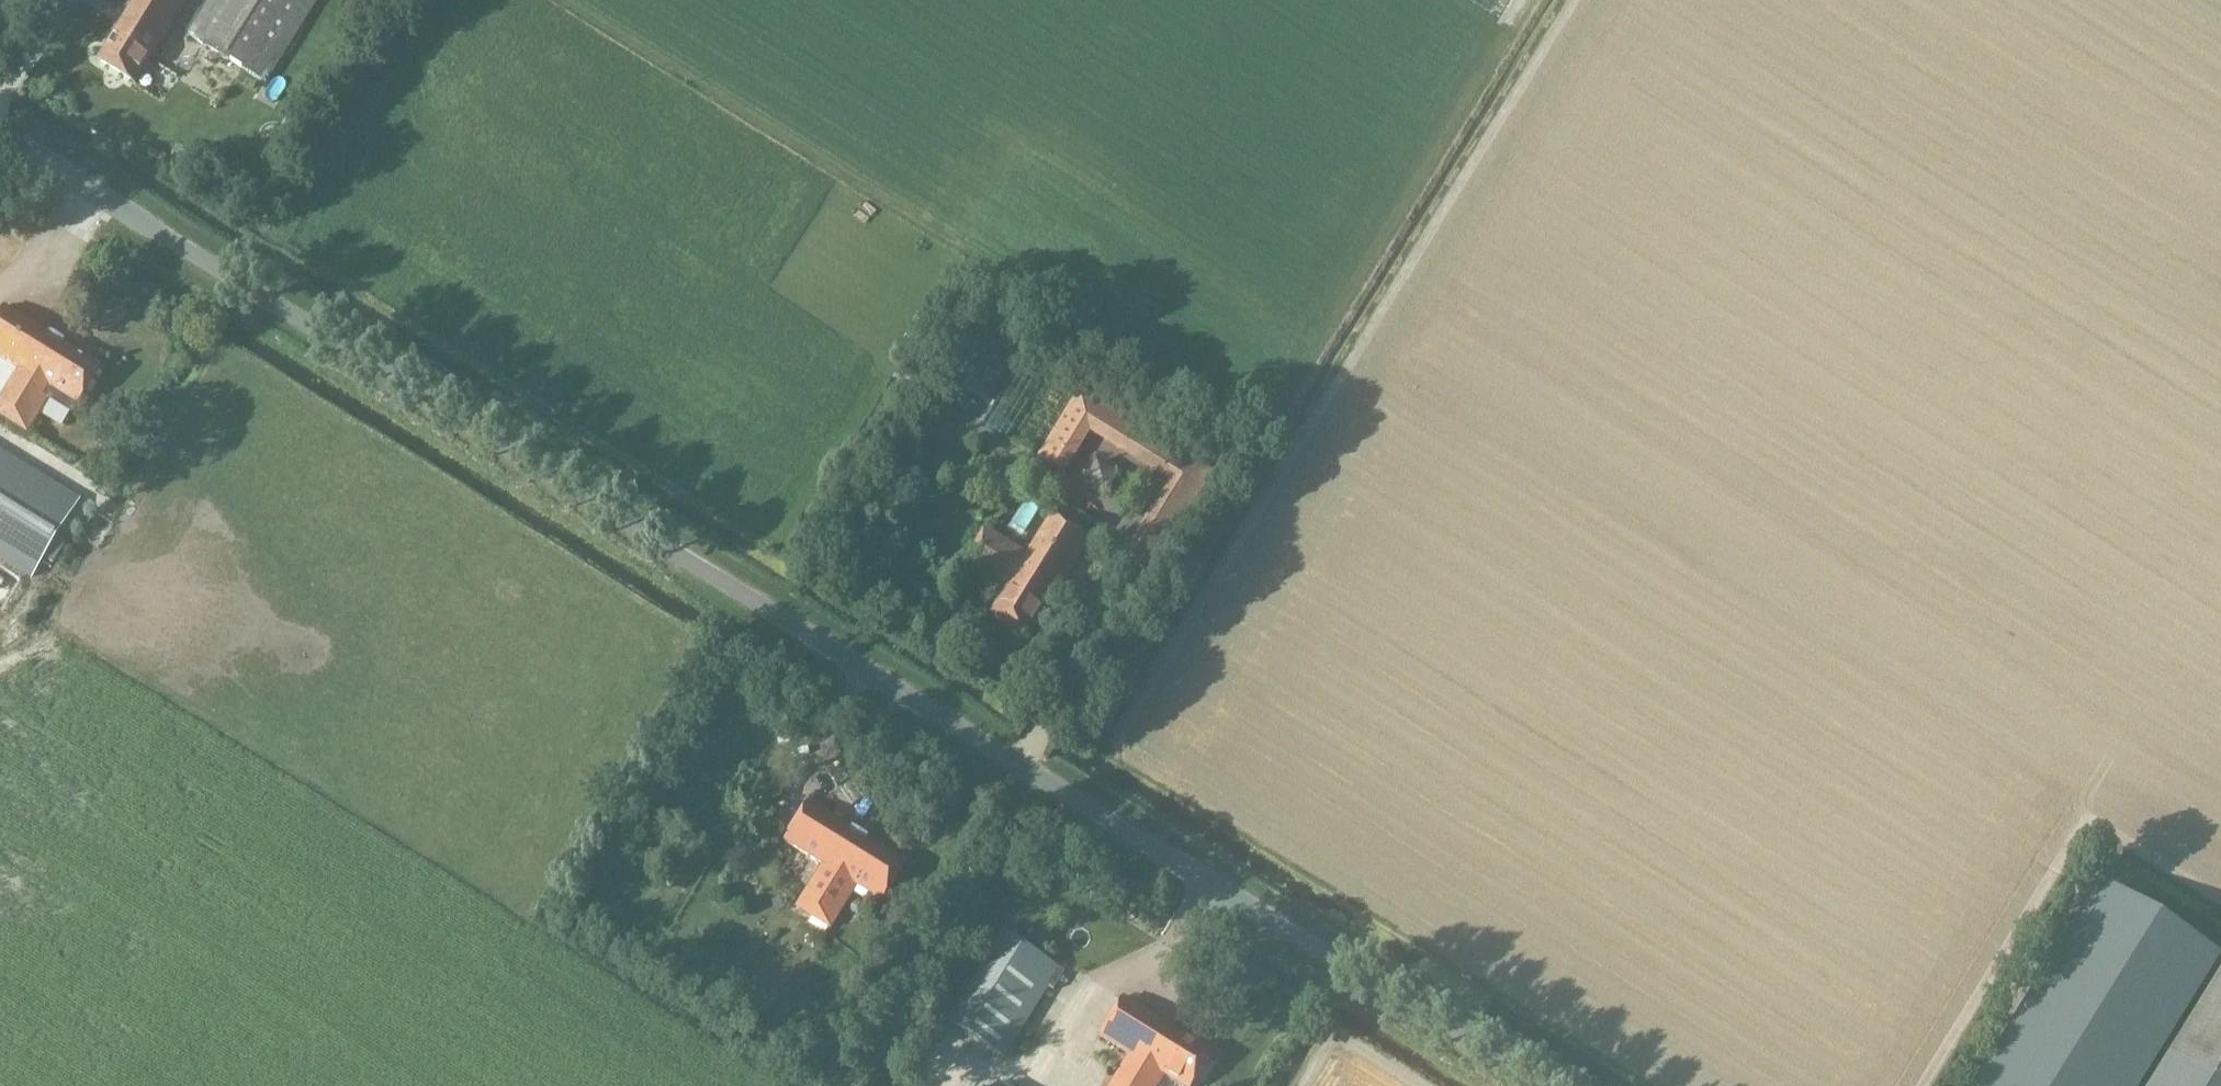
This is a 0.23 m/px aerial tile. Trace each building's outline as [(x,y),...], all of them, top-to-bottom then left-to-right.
[(98,62),(135,85),(188,0),(136,0),(98,62)] [(317,0),(209,0),(188,34),(266,83),(317,0)] [(101,366),(4,306),(0,313),(0,355),(19,367),(0,398),(0,414),(26,430),(53,388),(78,403),(101,366)] [(1054,462),(1083,416),(1067,406),(1038,452),(1054,462)] [(1102,423),(1097,433),(1117,443),(1122,432),(1102,423)] [(33,577),(79,501),(0,452),(0,557),(33,577)] [(1105,497),(1118,474),(1095,460),(1081,483),(1105,497)] [(1023,480),(1010,499),(1007,497),(993,519),(1006,528),(1034,487),(1023,480)] [(1027,636),(1087,540),(1050,517),(1026,555),(983,528),(963,562),(1005,588),(990,613),(1027,636)] [(883,900),(906,863),(809,803),(786,841),(824,864),(798,907),(832,927),(858,885),(883,900)] [(2179,1041),(2173,1036),(2219,963),(2099,888),(1976,1085),(2220,1085),(2220,974),(2179,1041)] [(1005,936),(951,1025),(1005,1058),(1048,987),(1054,990),(1065,972),(1005,936)] [(1213,1052),(1124,998),(1102,1035),(1132,1054),(1112,1085),(1158,1085),(1165,1074),(1185,1085),(1193,1085),(1213,1052)]
